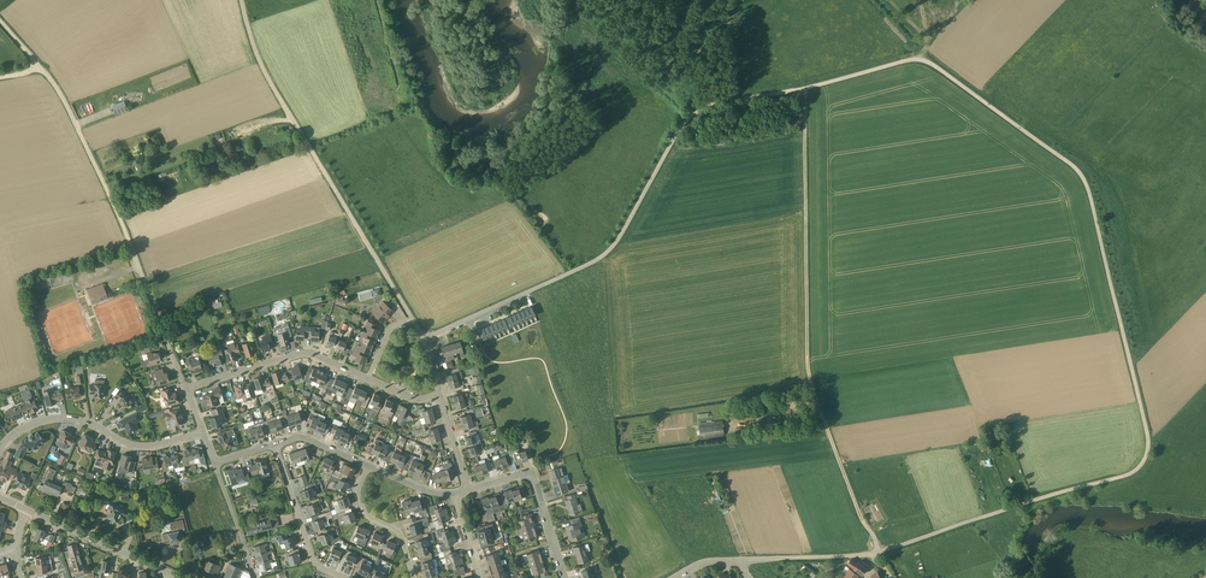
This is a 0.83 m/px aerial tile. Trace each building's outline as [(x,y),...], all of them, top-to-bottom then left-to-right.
[(124,101),(112,105),(116,115),(128,111),(124,101)] [(146,137),(139,140),(143,150),(151,147),(146,137)] [(230,154),(232,159),(239,156),(236,151),(230,154)] [(103,284),(87,290),(92,304),(108,298),(103,284)] [(380,288),(372,290),(374,297),(382,295),(380,288)] [(391,309),(383,302),(372,313),(383,323),(390,315),(388,313),(391,309)] [(270,309),(268,305),(259,308),(262,315),(266,313),(265,310),(270,309)] [(527,308),(531,318),(531,317),(535,316),(531,307),(527,309),(527,308)] [(531,318),(527,308),(527,309),(523,310),(527,320),(527,319),(531,318)] [(519,312),(518,312),(523,322),(523,321),(527,319),(527,320),(523,310),(522,310),(523,311),(519,312)] [(522,322),(523,322),(518,312),(518,313),(515,314),(514,314),(518,323),(519,323),(522,321),(522,322)] [(510,316),(514,325),(518,323),(518,324),(518,323),(514,314),(510,316)] [(323,320),(321,328),(325,329),(328,322),(329,316),(325,315),(323,320)] [(514,325),(510,316),(509,317),(506,318),(505,318),(510,327),(514,325)] [(504,330),(508,328),(504,319),(501,320),(500,321),(504,330)] [(372,335),(376,337),(379,330),(375,329),(376,325),(368,321),(365,328),(368,329),(367,332),(372,335)] [(504,330),(500,321),(499,321),(500,321),(496,323),(496,322),(495,323),(500,332),(504,330)] [(287,336),(290,335),(291,335),(287,322),(282,324),(281,326),(272,328),(274,333),(273,333),(276,342),(280,341),(281,346),(290,343),(287,336)] [(499,332),(500,332),(495,323),(492,325),(491,324),(495,334),(496,334),(496,333),(499,332)] [(495,334),(491,324),(491,325),(487,327),(487,326),(491,336),(491,335),(495,334)] [(308,326),(307,326),(301,326),(301,329),(296,329),(295,340),(300,340),(300,339),(303,339),(304,334),(307,334),(308,326)] [(308,326),(307,334),(311,335),(310,340),(313,340),(313,341),(318,342),(319,331),(315,331),(315,327),(308,326)] [(483,328),(487,338),(487,337),(491,336),(487,326),(487,327),(483,328)] [(487,338),(483,328),(483,329),(479,330),(478,330),(482,340),(483,339),(487,337),(487,338)] [(332,347),(336,338),(332,337),(334,333),(331,331),(324,346),(328,348),(329,345),(332,347)] [(372,335),(367,332),(363,331),(359,341),(372,347),(375,341),(370,339),(372,335)] [(270,334),(262,337),(263,340),(260,342),(263,352),(271,349),(269,345),(273,344),(270,334)] [(346,343),(343,341),(343,339),(340,338),(335,351),(338,352),(339,350),(342,351),(346,343)] [(254,354),(250,341),(243,344),(246,357),(254,354)] [(354,352),(363,355),(365,352),(369,354),(372,347),(359,341),(357,345),(354,352)] [(236,342),(227,345),(228,349),(225,350),(228,362),(237,360),(236,354),(240,353),(236,342)] [(454,343),(456,352),(459,351),(461,356),(464,356),(462,348),(460,342),(454,343)] [(454,343),(447,345),(451,359),(455,358),(453,353),(456,352),(454,343)] [(447,345),(441,347),(444,356),(447,355),(448,360),(451,359),(447,345)] [(212,354),(213,355),(208,357),(211,366),(216,364),(216,366),(221,365),(220,359),(224,358),(221,348),(214,350),(215,353),(212,354)] [(159,352),(152,354),(151,352),(147,354),(148,359),(141,361),(143,368),(148,366),(156,364),(155,361),(161,359),(159,352)] [(363,355),(354,352),(353,355),(356,356),(355,360),(365,364),(368,357),(363,355)] [(193,358),(189,359),(186,360),(187,364),(188,367),(192,366),(194,373),(199,372),(199,371),(202,370),(200,363),(199,360),(194,362),(193,358)] [(289,375),(289,376),(290,379),(291,382),(291,384),(298,382),(299,382),(298,380),(298,378),(302,377),(298,365),(297,365),(294,366),(295,367),(291,368),(293,375),(290,376),(289,376),(289,374),(289,375)] [(477,367),(469,369),(470,375),(479,373),(477,367)] [(312,380),(316,382),(321,370),(318,368),(317,370),(314,368),(311,374),(310,374),(307,372),(304,380),(309,383),(311,383),(312,380)] [(457,379),(456,376),(461,375),(461,371),(460,371),(459,368),(449,370),(451,374),(447,375),(448,382),(457,379)] [(167,373),(164,373),(162,369),(153,371),(154,376),(156,376),(159,384),(169,381),(167,373)] [(288,380),(286,372),(281,374),(280,370),(275,372),(273,372),(272,373),(275,384),(288,380)] [(323,389),(325,390),(326,387),(329,382),(326,380),(325,380),(325,379),(328,374),(324,373),(325,371),(321,370),(316,382),(320,383),(318,387),(322,388),(323,389)] [(268,378),(263,380),(262,376),(254,379),(257,389),(254,390),(256,395),(263,393),(261,388),(271,385),(268,378)] [(325,390),(332,392),(332,393),(335,394),(340,384),(341,381),(338,380),(339,378),(336,376),(334,380),(330,379),(329,382),(326,387),(325,390)] [(104,390),(104,380),(95,379),(94,385),(90,385),(89,394),(96,394),(96,397),(103,398),(104,390)] [(457,379),(448,382),(450,388),(457,386),(464,384),(463,381),(458,382),(457,379)] [(345,399),(350,388),(346,386),(348,382),(345,380),(344,382),(341,381),(340,384),(335,394),(336,394),(341,397),(345,399)] [(79,386),(72,388),(71,388),(69,382),(68,381),(65,381),(64,383),(65,389),(67,399),(81,396),(79,386)] [(251,383),(246,385),(245,381),(234,385),(238,398),(243,397),(244,401),(255,398),(251,383)] [(347,405),(349,400),(355,403),(357,398),(361,389),(358,388),(359,388),(359,387),(356,385),(354,390),(350,388),(345,399),(346,399),(344,403),(347,405)] [(178,402),(175,392),(173,393),(172,388),(160,391),(162,397),(163,397),(166,406),(178,402)] [(222,395),(220,389),(220,388),(213,390),(214,392),(203,396),(206,408),(221,403),(219,396),(222,395)] [(37,398),(34,399),(33,398),(32,398),(31,397),(32,396),(29,389),(21,393),(24,400),(25,399),(26,401),(22,403),(23,405),(22,405),(26,413),(30,411),(31,413),(38,410),(37,407),(41,405),(37,398)] [(64,398),(62,394),(61,390),(52,392),(52,389),(43,392),(47,406),(56,403),(55,399),(58,399),(58,400),(64,398)] [(129,394),(128,394),(125,395),(124,393),(119,389),(118,391),(114,397),(117,399),(118,400),(119,399),(123,407),(127,405),(128,408),(134,405),(135,404),(132,398),(131,399),(129,394)] [(359,399),(363,401),(362,403),(361,405),(365,407),(370,397),(365,396),(368,390),(364,389),(364,391),(363,390),(361,389),(357,398),(359,399)] [(462,397),(468,395),(467,392),(460,394),(453,396),(454,403),(463,400),(462,397)] [(381,396),(374,393),(370,403),(374,405),(372,408),(379,411),(382,403),(379,401),(381,396)] [(395,409),(392,407),(391,407),(393,402),(387,399),(383,408),(386,410),(384,413),(391,416),(395,409)] [(319,408),(324,409),(326,404),(322,402),(317,400),(316,403),(320,405),(319,408)] [(470,405),(469,402),(464,403),(463,400),(454,403),(456,409),(463,407),(470,405)] [(145,404),(138,407),(140,412),(147,409),(145,404)] [(409,412),(406,411),(405,411),(407,408),(399,404),(395,416),(398,417),(395,423),(403,427),(409,412)] [(26,413),(22,405),(13,409),(12,408),(6,411),(6,412),(10,421),(22,416),(21,415),(26,413)] [(223,413),(222,410),(224,410),(223,406),(212,409),(214,416),(210,418),(213,427),(222,424),(220,420),(225,419),(223,413)] [(169,427),(185,422),(181,408),(173,411),(172,407),(149,414),(150,418),(161,415),(165,414),(169,427)] [(295,409),(292,410),(296,424),(302,422),(301,417),(304,416),(302,408),(298,409),(295,410),(295,409)] [(432,411),(434,411),(433,408),(424,410),(424,408),(420,409),(421,411),(422,411),(424,417),(433,414),(432,411)] [(481,408),(475,410),(477,417),(484,415),(481,408)] [(282,414),(285,422),(288,421),(289,426),(296,424),(292,410),(288,411),(290,414),(287,415),(286,413),(282,414)] [(137,418),(140,417),(138,413),(119,421),(122,427),(125,426),(129,434),(138,429),(135,423),(139,421),(137,418)] [(321,418),(318,416),(311,413),(307,422),(310,423),(309,426),(315,429),(316,429),(321,418)] [(273,417),(277,431),(283,429),(282,423),(285,422),(282,414),(279,415),(280,418),(277,419),(276,416),(273,417)] [(433,414),(424,417),(426,423),(437,420),(436,417),(434,417),(433,414)] [(472,420),(470,414),(459,417),(460,421),(462,420),(462,423),(472,420)] [(264,421),(266,429),(269,428),(271,433),(277,431),(273,417),(270,418),(270,419),(268,420),(264,421)] [(254,424),(258,438),(265,436),(264,433),(267,433),(266,429),(264,421),(263,418),(253,421),(254,424)] [(316,429),(315,429),(315,430),(322,433),(323,430),(326,431),(330,423),(324,420),(324,419),(321,418),(316,429)] [(472,420),(462,423),(463,426),(461,426),(462,430),(473,426),(472,420)] [(724,435),(722,420),(699,423),(701,438),(724,435)] [(254,424),(251,425),(248,426),(248,427),(245,428),(248,438),(251,437),(252,440),(258,438),(254,424)] [(346,426),(342,424),(341,427),(334,424),(331,432),(334,434),(333,437),(339,440),(339,439),(343,431),(344,430),(344,429),(346,426)] [(439,427),(428,430),(430,436),(439,434),(438,431),(440,430),(439,427)] [(354,434),(354,433),(347,430),(344,429),(344,430),(343,431),(339,439),(339,440),(345,443),(347,440),(350,442),(352,438),(354,434)] [(74,437),(70,435),(71,434),(68,433),(69,432),(63,430),(59,439),(71,445),(74,437)] [(474,435),(477,434),(476,430),(469,432),(470,436),(465,438),(467,444),(472,443),(472,442),(476,441),(474,435)] [(227,438),(225,431),(218,434),(220,443),(222,443),(224,449),(233,446),(230,437),(227,438)] [(36,446),(44,439),(37,432),(34,435),(33,435),(32,435),(30,437),(29,436),(29,437),(28,437),(28,438),(22,440),(23,444),(20,445),(15,454),(22,458),(25,451),(29,450),(29,448),(32,448),(32,447),(35,447),(36,446)] [(96,442),(88,439),(90,436),(84,434),(79,445),(88,449),(87,450),(92,452),(96,442)] [(433,442),(442,439),(441,436),(439,436),(439,434),(430,436),(431,442),(433,442)] [(383,442),(376,438),(374,443),(375,443),(373,448),(370,446),(367,453),(373,455),(374,453),(377,455),(381,446),(383,442)] [(476,441),(472,442),(472,443),(473,446),(468,448),(469,451),(468,451),(469,454),(470,453),(470,454),(476,453),(478,452),(485,450),(484,449),(482,447),(480,440),(476,441)] [(202,446),(198,447),(197,446),(197,445),(194,446),(195,448),(191,449),(194,459),(199,458),(200,461),(201,462),(205,461),(202,446)] [(385,453),(387,448),(381,446),(377,455),(381,457),(380,459),(386,461),(389,454),(385,453)] [(191,449),(187,450),(187,448),(184,448),(184,449),(184,451),(181,452),(184,466),(189,465),(189,464),(189,463),(189,460),(194,459),(191,449)] [(305,448),(300,450),(298,451),(301,461),(305,459),(306,462),(310,461),(305,448)] [(113,462),(115,454),(116,452),(108,449),(107,452),(99,449),(96,460),(104,463),(103,467),(110,470),(112,465),(113,462)] [(396,463),(400,454),(401,450),(398,449),(397,452),(394,451),(392,456),(389,454),(386,461),(391,464),(392,462),(396,463)] [(525,450),(519,452),(522,461),(528,460),(525,450)] [(181,452),(180,452),(177,453),(177,451),(176,451),(174,451),(174,453),(170,454),(174,468),(179,467),(180,467),(184,466),(181,452)] [(298,451),(292,452),(289,453),(293,466),(297,465),(296,462),(301,461),(298,451)] [(519,452),(513,454),(516,463),(522,461),(519,452)] [(170,454),(166,455),(166,453),(164,454),(163,455),(164,456),(160,457),(163,472),(168,470),(169,469),(174,468),(170,454)] [(61,454),(57,463),(63,466),(67,457),(61,454)] [(135,462),(131,460),(132,457),(122,454),(120,464),(118,471),(127,474),(128,469),(132,471),(135,462)] [(406,456),(400,454),(396,463),(399,465),(398,467),(404,469),(407,462),(404,461),(406,456)] [(414,471),(420,459),(414,456),(410,454),(407,462),(404,469),(410,472),(411,470),(414,471)] [(424,464),(422,464),(425,456),(422,454),(420,459),(414,471),(418,473),(417,475),(422,477),(425,470),(422,469),(424,464)] [(499,458),(502,468),(508,466),(505,456),(499,458)] [(156,457),(154,457),(151,458),(152,458),(149,459),(149,457),(142,458),(144,469),(149,468),(150,471),(159,469),(156,457)] [(332,472),(333,469),(334,467),(331,465),(333,460),(325,457),(322,465),(326,467),(322,477),(329,480),(332,472)] [(17,469),(12,467),(12,468),(7,466),(9,460),(5,458),(2,464),(1,464),(0,467),(0,476),(0,477),(0,480),(5,482),(6,481),(8,478),(12,480),(17,469)] [(499,458),(493,460),(496,470),(502,468),(499,458)] [(269,471),(266,459),(257,462),(257,464),(250,466),(252,474),(260,472),(260,474),(268,471),(269,471)] [(472,463),(473,466),(476,476),(482,474),(479,464),(478,461),(472,463)] [(355,469),(342,463),(339,471),(333,469),(332,472),(340,476),(342,472),(351,476),(355,469)] [(451,468),(450,468),(449,463),(446,464),(443,465),(444,470),(446,479),(446,480),(454,478),(451,468)] [(488,472),(485,463),(479,464),(482,474),(488,472)] [(444,470),(443,465),(439,466),(441,471),(436,472),(437,474),(432,475),(434,483),(446,479),(444,470)] [(51,482),(56,470),(49,467),(42,485),(40,484),(38,489),(49,494),(50,492),(58,495),(61,490),(68,493),(71,487),(63,483),(62,487),(51,482)] [(85,470),(79,467),(76,473),(83,475),(85,470)] [(554,490),(556,495),(568,491),(561,468),(550,471),(556,489),(554,490)] [(247,471),(243,473),(242,469),(234,471),(234,469),(228,471),(233,485),(238,484),(237,481),(245,479),(245,481),(250,480),(250,478),(247,471)] [(348,483),(339,479),(340,476),(332,472),(329,480),(334,482),(332,486),(340,490),(341,488),(345,490),(348,483)] [(19,473),(14,484),(26,489),(29,482),(33,483),(36,475),(32,473),(30,478),(25,476),(25,474),(22,473),(21,474),(19,473)] [(317,495),(315,489),(317,488),(316,485),(321,483),(320,480),(309,484),(308,484),(309,488),(302,491),(305,499),(317,495)] [(260,485),(252,487),(254,495),(262,492),(260,485)] [(511,489),(515,501),(522,498),(521,497),(525,495),(526,497),(522,485),(522,486),(523,487),(512,491),(511,489)] [(504,491),(505,495),(501,496),(500,493),(499,493),(500,494),(503,504),(508,503),(507,501),(514,499),(514,501),(515,501),(511,489),(504,491)] [(576,498),(575,493),(567,496),(562,497),(563,502),(565,501),(567,506),(568,506),(571,515),(583,511),(580,503),(578,504),(576,498)] [(503,504),(500,494),(489,498),(488,496),(488,498),(491,508),(493,513),(504,509),(503,504)] [(330,511),(332,515),(344,511),(343,507),(350,504),(347,496),(338,500),(339,504),(334,506),(335,509),(331,510),(331,511),(330,511)] [(481,498),(482,502),(478,503),(477,500),(476,500),(480,512),(485,510),(485,513),(492,511),(491,508),(488,498),(488,496),(481,498)] [(319,511),(318,506),(321,505),(320,503),(322,502),(321,497),(319,498),(310,500),(312,504),(307,505),(310,514),(319,511)] [(402,502),(407,518),(411,517),(410,515),(414,513),(414,512),(411,502),(410,499),(402,502)] [(427,514),(425,506),(421,507),(419,500),(411,502),(414,512),(419,511),(420,515),(423,514),(423,515),(427,514)] [(110,504),(110,505),(108,509),(110,510),(107,517),(116,521),(117,520),(117,519),(120,520),(122,515),(126,517),(128,512),(110,504)] [(446,508),(442,509),(441,507),(437,508),(436,504),(429,507),(432,515),(436,514),(437,517),(448,514),(446,508)] [(333,517),(332,515),(330,511),(318,515),(319,519),(312,521),(315,530),(325,526),(323,522),(329,520),(328,519),(333,517)] [(338,518),(339,521),(344,519),(346,523),(355,519),(352,511),(352,512),(345,514),(344,511),(332,515),(333,517),(337,515),(338,518)] [(433,521),(435,526),(436,529),(443,527),(442,524),(446,523),(445,520),(449,519),(448,514),(437,517),(438,520),(433,521)] [(532,521),(533,520),(532,516),(518,520),(520,527),(533,523),(532,521)] [(419,527),(424,525),(429,523),(428,520),(427,517),(422,518),(417,520),(416,520),(417,524),(409,526),(412,534),(415,533),(416,537),(422,535),(419,527)] [(585,537),(579,519),(579,517),(571,520),(572,524),(566,526),(567,532),(569,531),(572,541),(585,537)] [(179,531),(185,529),(183,519),(170,522),(172,532),(163,534),(164,540),(169,539),(170,543),(181,540),(179,531)] [(245,526),(248,534),(255,532),(272,528),(270,519),(253,524),(245,526)] [(522,534),(536,530),(535,526),(533,526),(533,523),(520,527),(516,529),(518,536),(522,534)] [(493,527),(489,528),(486,529),(485,525),(475,528),(476,528),(478,533),(477,534),(478,538),(495,533),(493,527)] [(367,529),(365,528),(363,527),(363,528),(358,526),(354,535),(359,537),(356,543),(364,546),(368,538),(364,536),(367,529)] [(332,534),(331,531),(330,528),(330,527),(323,530),(324,534),(317,536),(318,540),(322,539),(323,543),(331,541),(329,535),(332,534)] [(443,527),(436,529),(439,538),(443,536),(444,539),(454,536),(453,530),(449,532),(448,529),(444,530),(443,527)] [(52,543),(55,536),(51,534),(50,535),(44,532),(45,531),(38,528),(37,532),(35,531),(33,535),(35,536),(33,539),(40,542),(46,545),(48,541),(52,543)] [(536,535),(538,534),(536,530),(522,534),(524,541),(537,537),(536,535)] [(384,540),(381,538),(382,536),(374,532),(371,541),(375,543),(373,546),(380,549),(381,548),(383,543),(384,540)] [(294,539),(293,539),(292,536),(287,538),(285,533),(277,535),(278,539),(280,544),(284,543),(286,547),(290,546),(296,544),(294,539)] [(418,548),(426,545),(428,545),(427,540),(429,540),(427,533),(422,535),(416,537),(413,538),(414,542),(416,541),(418,548)] [(481,548),(491,545),(490,541),(496,539),(495,533),(478,538),(479,542),(480,542),(482,547),(481,547),(481,548)] [(456,541),(455,538),(454,536),(444,539),(445,542),(441,544),(443,552),(450,549),(449,546),(453,545),(452,542),(456,541)] [(397,549),(394,547),(396,544),(388,540),(386,544),(383,543),(381,548),(388,551),(386,556),(393,559),(397,549)] [(76,543),(67,545),(70,557),(67,557),(72,577),(77,575),(78,577),(84,576),(83,574),(85,573),(78,550),(76,543)] [(264,546),(267,545),(266,543),(254,546),(255,550),(253,551),(254,556),(256,555),(266,552),(264,546)] [(584,544),(578,546),(573,548),(574,553),(576,553),(579,563),(583,562),(589,561),(584,544)] [(429,549),(427,549),(426,545),(418,548),(416,548),(418,556),(422,555),(423,558),(429,556),(431,556),(430,552),(429,549)] [(346,549),(342,548),(340,547),(339,550),(333,547),(329,555),(334,557),(332,560),(336,562),(339,555),(343,557),(346,549)] [(356,558),(350,555),(352,552),(346,549),(343,557),(345,558),(343,565),(347,567),(348,563),(353,565),(356,558)] [(451,552),(450,549),(443,552),(446,562),(450,561),(461,558),(460,553),(456,554),(455,551),(451,552)] [(528,561),(543,556),(541,552),(540,552),(539,549),(526,553),(526,554),(523,555),(525,561),(528,561)] [(295,553),(294,550),(285,553),(287,560),(285,560),(287,566),(301,561),(299,555),(298,556),(297,552),(295,553)] [(266,552),(256,555),(257,558),(255,559),(256,564),(259,563),(268,560),(266,554),(269,553),(269,551),(266,552)] [(500,559),(497,551),(483,556),(485,560),(486,560),(487,563),(500,559)] [(37,565),(46,564),(46,559),(50,558),(50,556),(43,557),(36,558),(37,565)] [(366,564),(368,560),(360,556),(356,565),(360,567),(358,571),(366,575),(368,570),(371,571),(374,566),(371,564),(370,566),(366,564)] [(434,567),(432,559),(431,560),(429,556),(423,558),(421,559),(425,569),(433,567),(434,567)] [(531,567),(543,563),(542,561),(544,560),(543,556),(528,561),(531,567)] [(457,571),(456,568),(460,567),(459,564),(463,563),(461,558),(450,561),(451,565),(447,566),(450,574),(457,572),(457,571)] [(214,559),(212,563),(208,561),(205,569),(212,572),(213,571),(217,573),(220,566),(216,564),(218,560),(214,559)] [(271,569),(269,563),(272,562),(271,560),(271,559),(268,560),(259,563),(259,567),(257,567),(259,572),(266,570),(271,569)] [(500,559),(487,563),(488,565),(486,565),(488,570),(502,565),(500,559)] [(860,563),(858,562),(857,564),(851,559),(848,563),(856,569),(863,574),(867,568),(860,563)] [(99,577),(101,577),(103,577),(104,571),(109,572),(110,566),(110,565),(110,562),(102,560),(101,567),(101,570),(100,570),(99,577)] [(3,575),(6,574),(8,577),(11,577),(7,563),(0,565),(0,567),(3,575)] [(52,563),(46,564),(37,565),(38,573),(45,572),(53,571),(52,563)] [(226,577),(236,577),(241,568),(237,566),(230,563),(224,577),(225,577),(226,577)] [(546,566),(544,566),(543,563),(531,567),(533,575),(540,572),(541,577),(548,574),(546,566)] [(381,570),(382,567),(378,565),(375,564),(374,566),(371,571),(371,572),(375,573),(373,577),(382,577),(383,577),(386,572),(381,570)] [(488,570),(489,574),(491,574),(491,576),(490,576),(490,577),(504,572),(502,565),(488,570)] [(438,577),(436,571),(434,571),(433,567),(425,569),(424,570),(423,570),(425,577),(429,576),(429,577),(436,577),(438,577)] [(593,567),(589,569),(582,571),(584,577),(596,577),(593,567)] [(130,572),(128,572),(129,570),(125,570),(125,569),(119,568),(118,575),(117,577),(129,577),(130,572)] [(243,569),(241,568),(236,577),(251,577),(249,571),(243,569)] [(849,568),(842,577),(856,577),(859,575),(849,568)]
